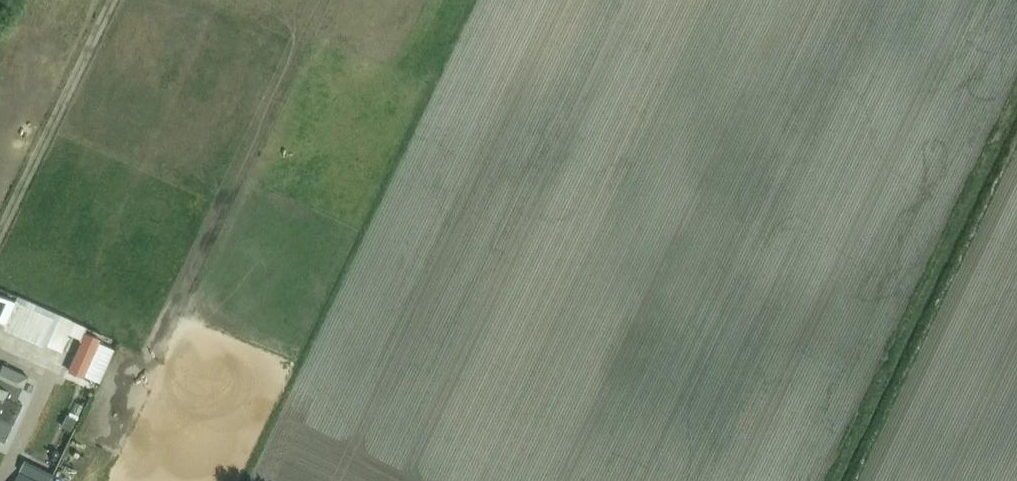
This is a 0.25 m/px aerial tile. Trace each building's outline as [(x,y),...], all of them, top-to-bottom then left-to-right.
[(68,371),(83,378),(84,376),(99,342),(100,339),(84,332),(81,340),(68,371)] [(12,428),(23,405),(16,401),(27,378),(2,366),(0,370),(0,422),(12,428)] [(24,463),(19,473),(36,480),(49,480),(52,476),(24,463)]
